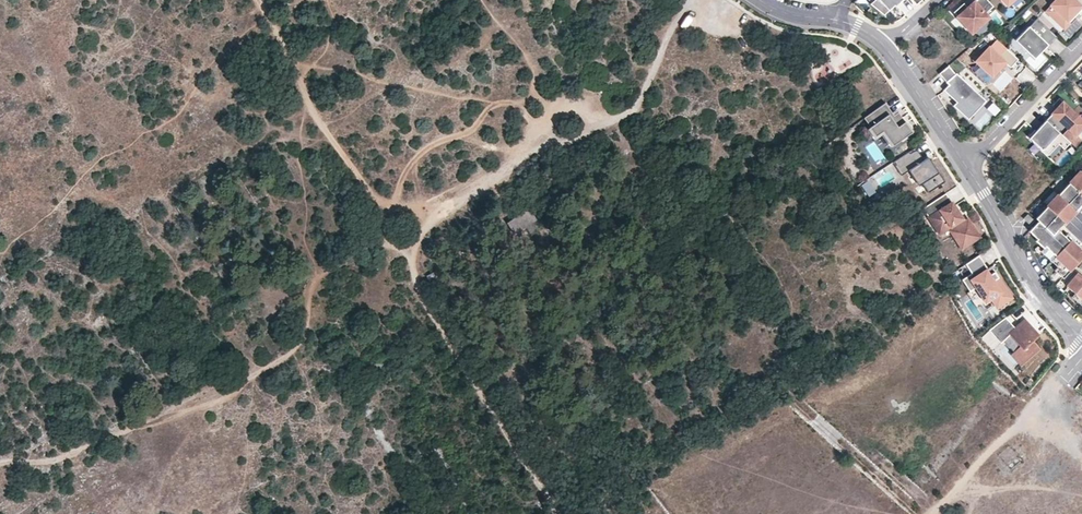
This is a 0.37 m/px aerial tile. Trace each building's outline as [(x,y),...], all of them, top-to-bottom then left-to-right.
[(872,2),(883,14),(899,0),(873,0),(872,2)] [(988,0),(976,0),(974,2),(975,3),(973,5),(972,4),(968,7),(964,3),(954,12),(972,33),(989,17),(985,14),(994,6),(988,0)] [(1052,5),(1053,6),(1047,12),(1059,22),(1064,16),(1070,22),(1080,13),(1077,11),(1081,7),(1081,0),(1057,0),(1052,5)] [(1070,22),(1064,16),(1059,22),(1065,28),(1070,22)] [(1049,46),(1057,37),(1038,19),(1030,27),(1016,41),(1035,60),(1043,51),(1042,50),(1047,45),(1049,46)] [(1010,67),(1018,59),(1006,48),(999,56),(989,47),(976,61),(992,75),(1005,62),(1010,67)] [(986,100),(956,73),(949,65),(939,73),(948,85),(943,90),(953,99),(955,97),(959,99),(956,102),(953,106),(968,119),(986,100)] [(1009,81),(1003,75),(993,85),(999,91),(1009,81)] [(1057,109),(1046,120),(1070,143),(1074,146),(1081,139),(1076,135),(1068,128),(1078,117),(1059,99),(1053,105),(1057,109)] [(891,110),(885,103),(864,118),(868,123),(866,124),(873,133),(880,128),(890,142),(910,128),(897,109),(893,113),(891,110)] [(1000,110),(993,103),(988,109),(995,116),(1000,110)] [(1081,128),(1081,121),(1078,117),(1068,128),(1076,135),(1081,128)] [(1070,143),(1046,120),(1040,126),(1042,128),(1038,133),(1036,131),(1035,130),(1028,137),(1048,156),(1058,144),(1064,150),(1070,143)] [(873,133),(866,124),(864,126),(871,137),(879,132),(887,144),(890,142),(880,128),(873,133)] [(944,181),(930,159),(926,163),(924,160),(916,147),(893,162),(902,175),(909,170),(912,168),(928,192),(944,181)] [(928,192),(912,168),(909,170),(925,194),(928,192)] [(1080,171),(1069,183),(1081,195),(1081,173),(1080,171)] [(1069,183),(1058,195),(1075,211),(1081,204),(1081,195),(1069,183)] [(962,218),(946,193),(923,208),(929,218),(932,216),(942,231),(953,224),(956,227),(951,231),(962,248),(979,237),(968,219),(964,222),(963,223),(960,219),(962,218)] [(1075,211),(1058,195),(1047,206),(1064,222),(1075,211)] [(1064,222),(1047,206),(1036,218),(1038,221),(1053,235),(1057,230),(1064,222)] [(1036,221),(1028,214),(1024,219),(1031,226),(1036,221)] [(929,218),(939,233),(942,231),(932,216),(929,218)] [(1069,241),(1057,230),(1053,235),(1038,221),(1029,231),(1037,239),(1035,241),(1043,248),(1045,247),(1055,256),(1069,241)] [(1062,262),(1057,267),(1054,270),(1063,279),(1081,258),(1081,253),(1069,241),(1055,256),(1062,262)] [(1055,256),(1045,247),(1043,248),(1040,251),(1051,261),(1055,256)] [(979,255),(966,263),(972,273),(962,279),(970,291),(976,287),(985,301),(991,297),(997,307),(1011,298),(991,266),(988,268),(985,270),(982,266),(985,264),(979,255)] [(1055,256),(1051,261),(1057,267),(1062,262),(1055,256)] [(436,271),(427,276),(432,284),(441,279),(436,271)] [(1077,273),(1066,286),(1074,293),(1071,297),(1081,306),(1081,277),(1077,273)] [(1039,338),(1026,321),(1015,329),(1005,317),(989,329),(999,343),(1008,335),(1018,347),(1009,354),(1018,367),(1038,352),(1032,343),(1039,338)]
